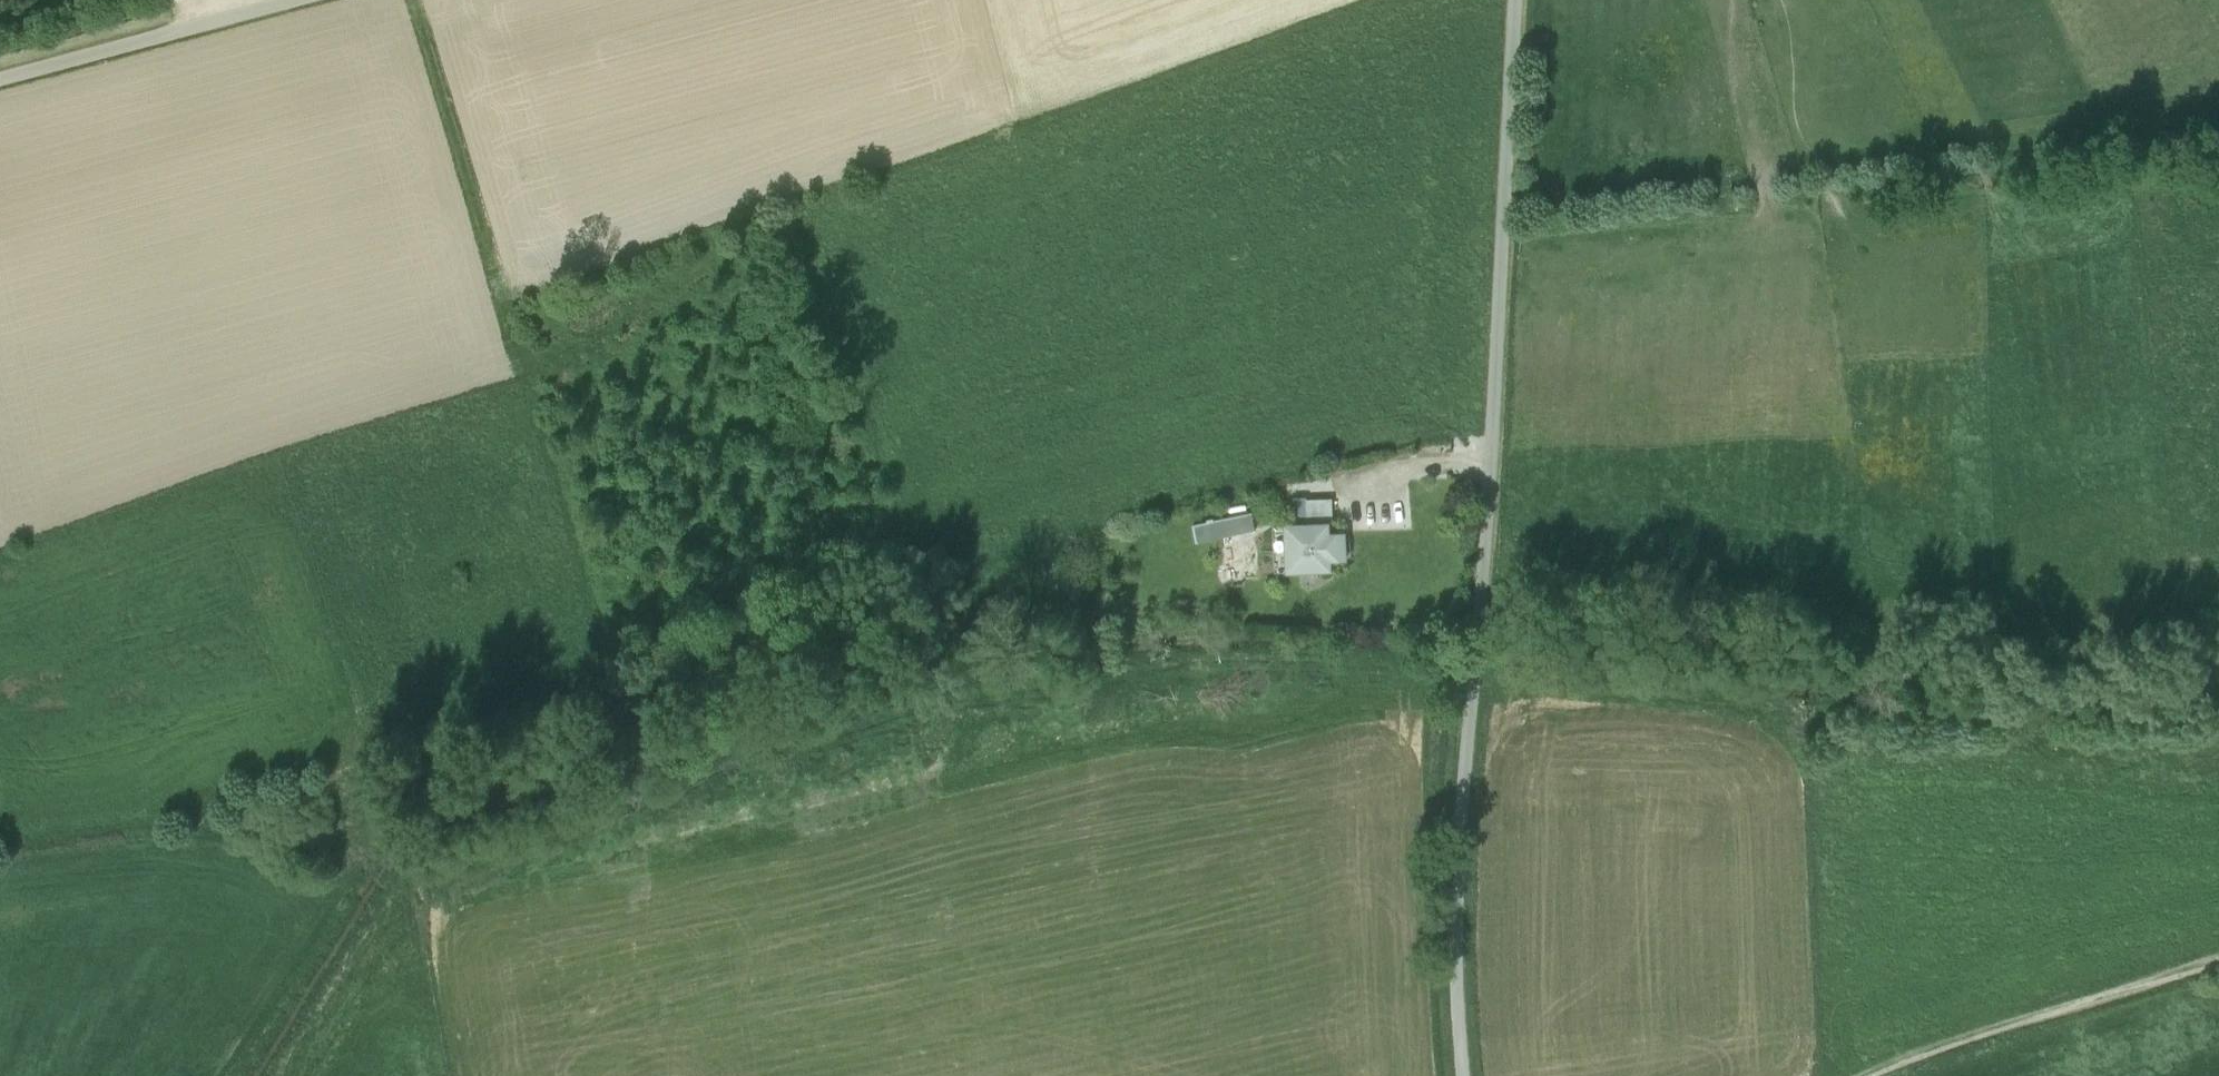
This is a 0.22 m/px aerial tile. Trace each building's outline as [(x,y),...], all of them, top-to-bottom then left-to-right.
[(1292,503),(1292,523),(1306,522),(1305,505),(1305,502),(1292,503)] [(1306,522),(1306,531),(1325,531),(1331,531),(1330,504),(1305,505),(1306,522)] [(1251,523),(1226,528),(1229,541),(1253,536),(1251,523)] [(1200,546),(1229,541),(1226,528),(1197,533),(1200,546)] [(1286,532),(1288,576),(1327,575),(1326,565),(1335,565),(1334,540),(1326,540),(1325,531),(1306,531),(1286,532)]
